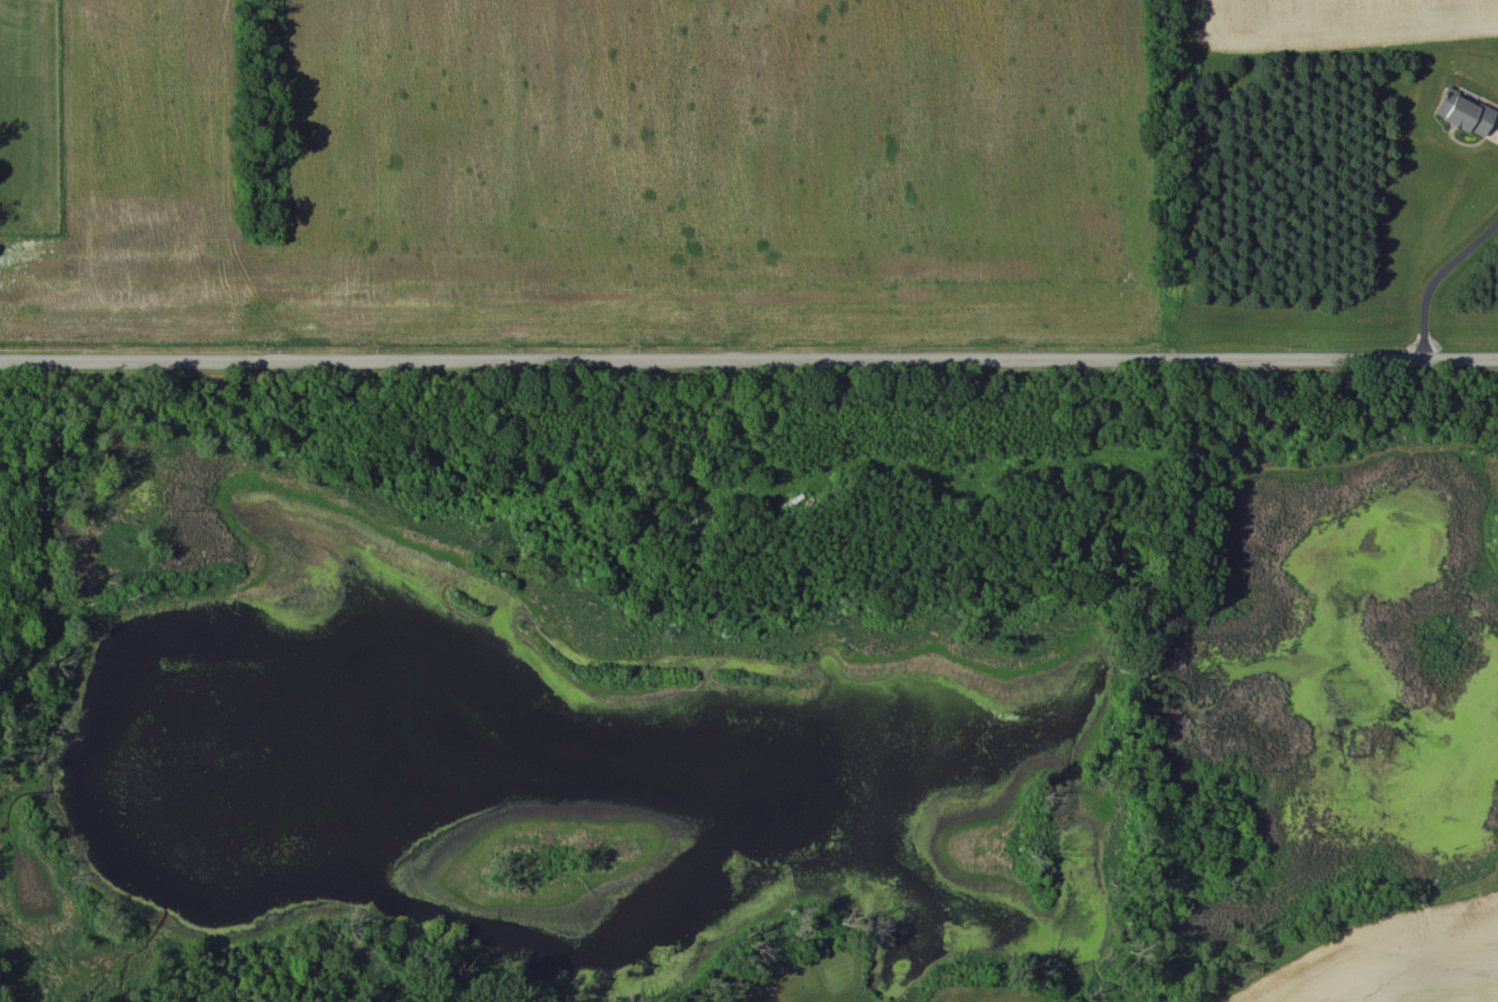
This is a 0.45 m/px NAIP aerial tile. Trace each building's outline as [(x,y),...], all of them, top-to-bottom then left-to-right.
[(1492,115),(1493,113),(1452,97),(1454,92),(1441,87),(1429,119),(1497,145),(1497,118),(1492,115)]
